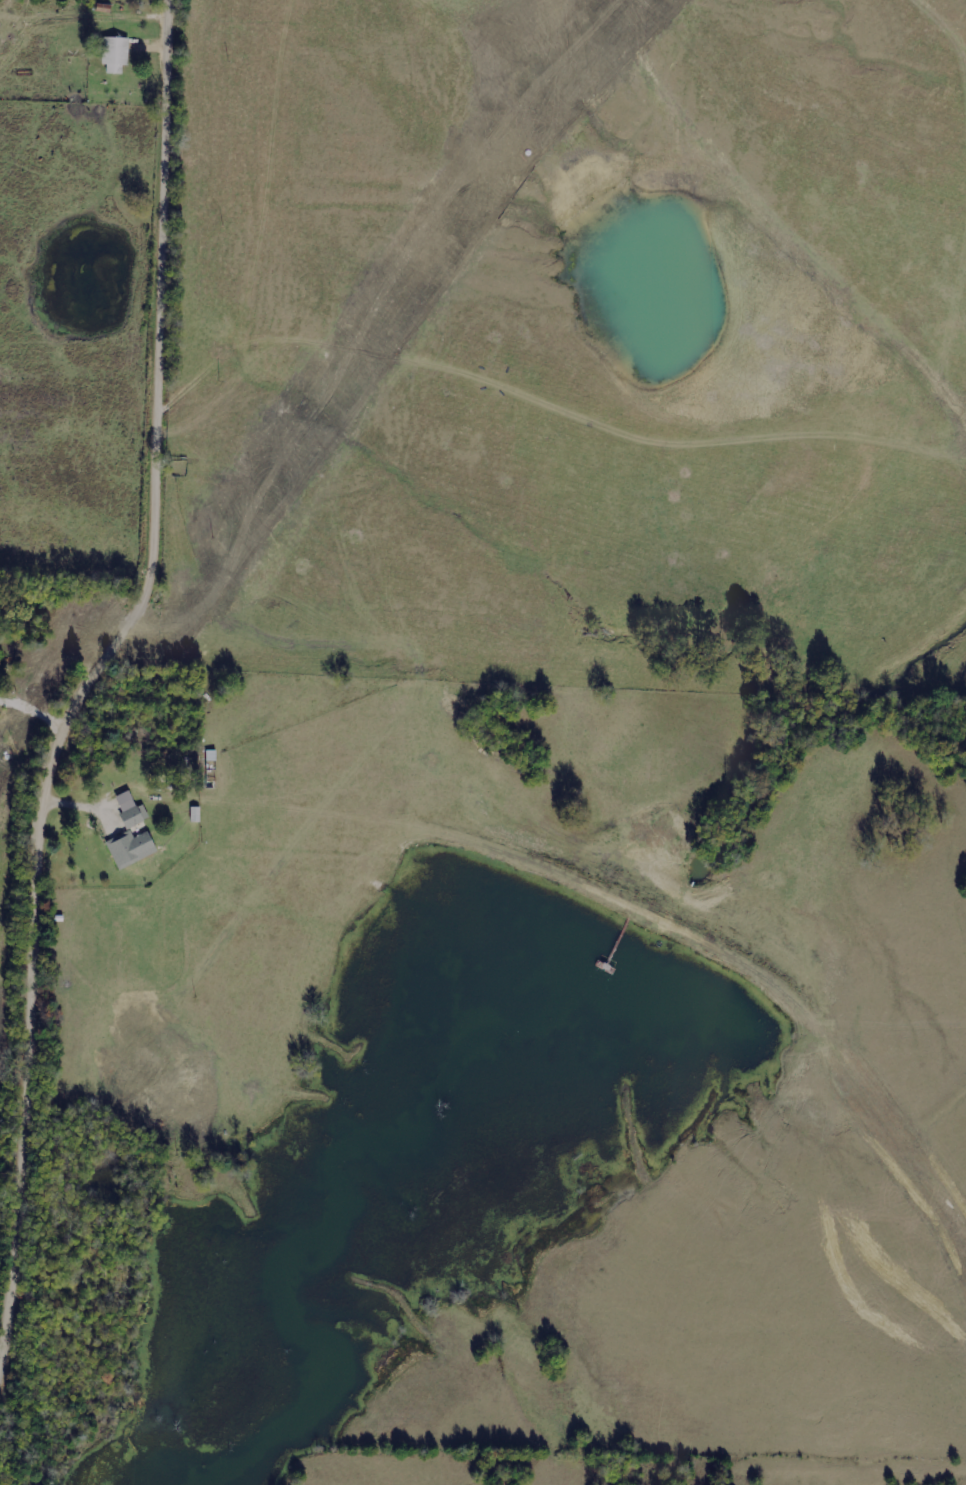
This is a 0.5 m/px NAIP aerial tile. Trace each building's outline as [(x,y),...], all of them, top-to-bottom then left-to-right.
[(108,73),(128,73),(129,37),(105,36),(103,65),(108,65),(108,73)] [(119,795),(127,828),(146,823),(142,807),(137,808),(133,791),(119,795)] [(120,870),(160,852),(151,831),(136,838),(132,830),(108,841),(120,870)]
